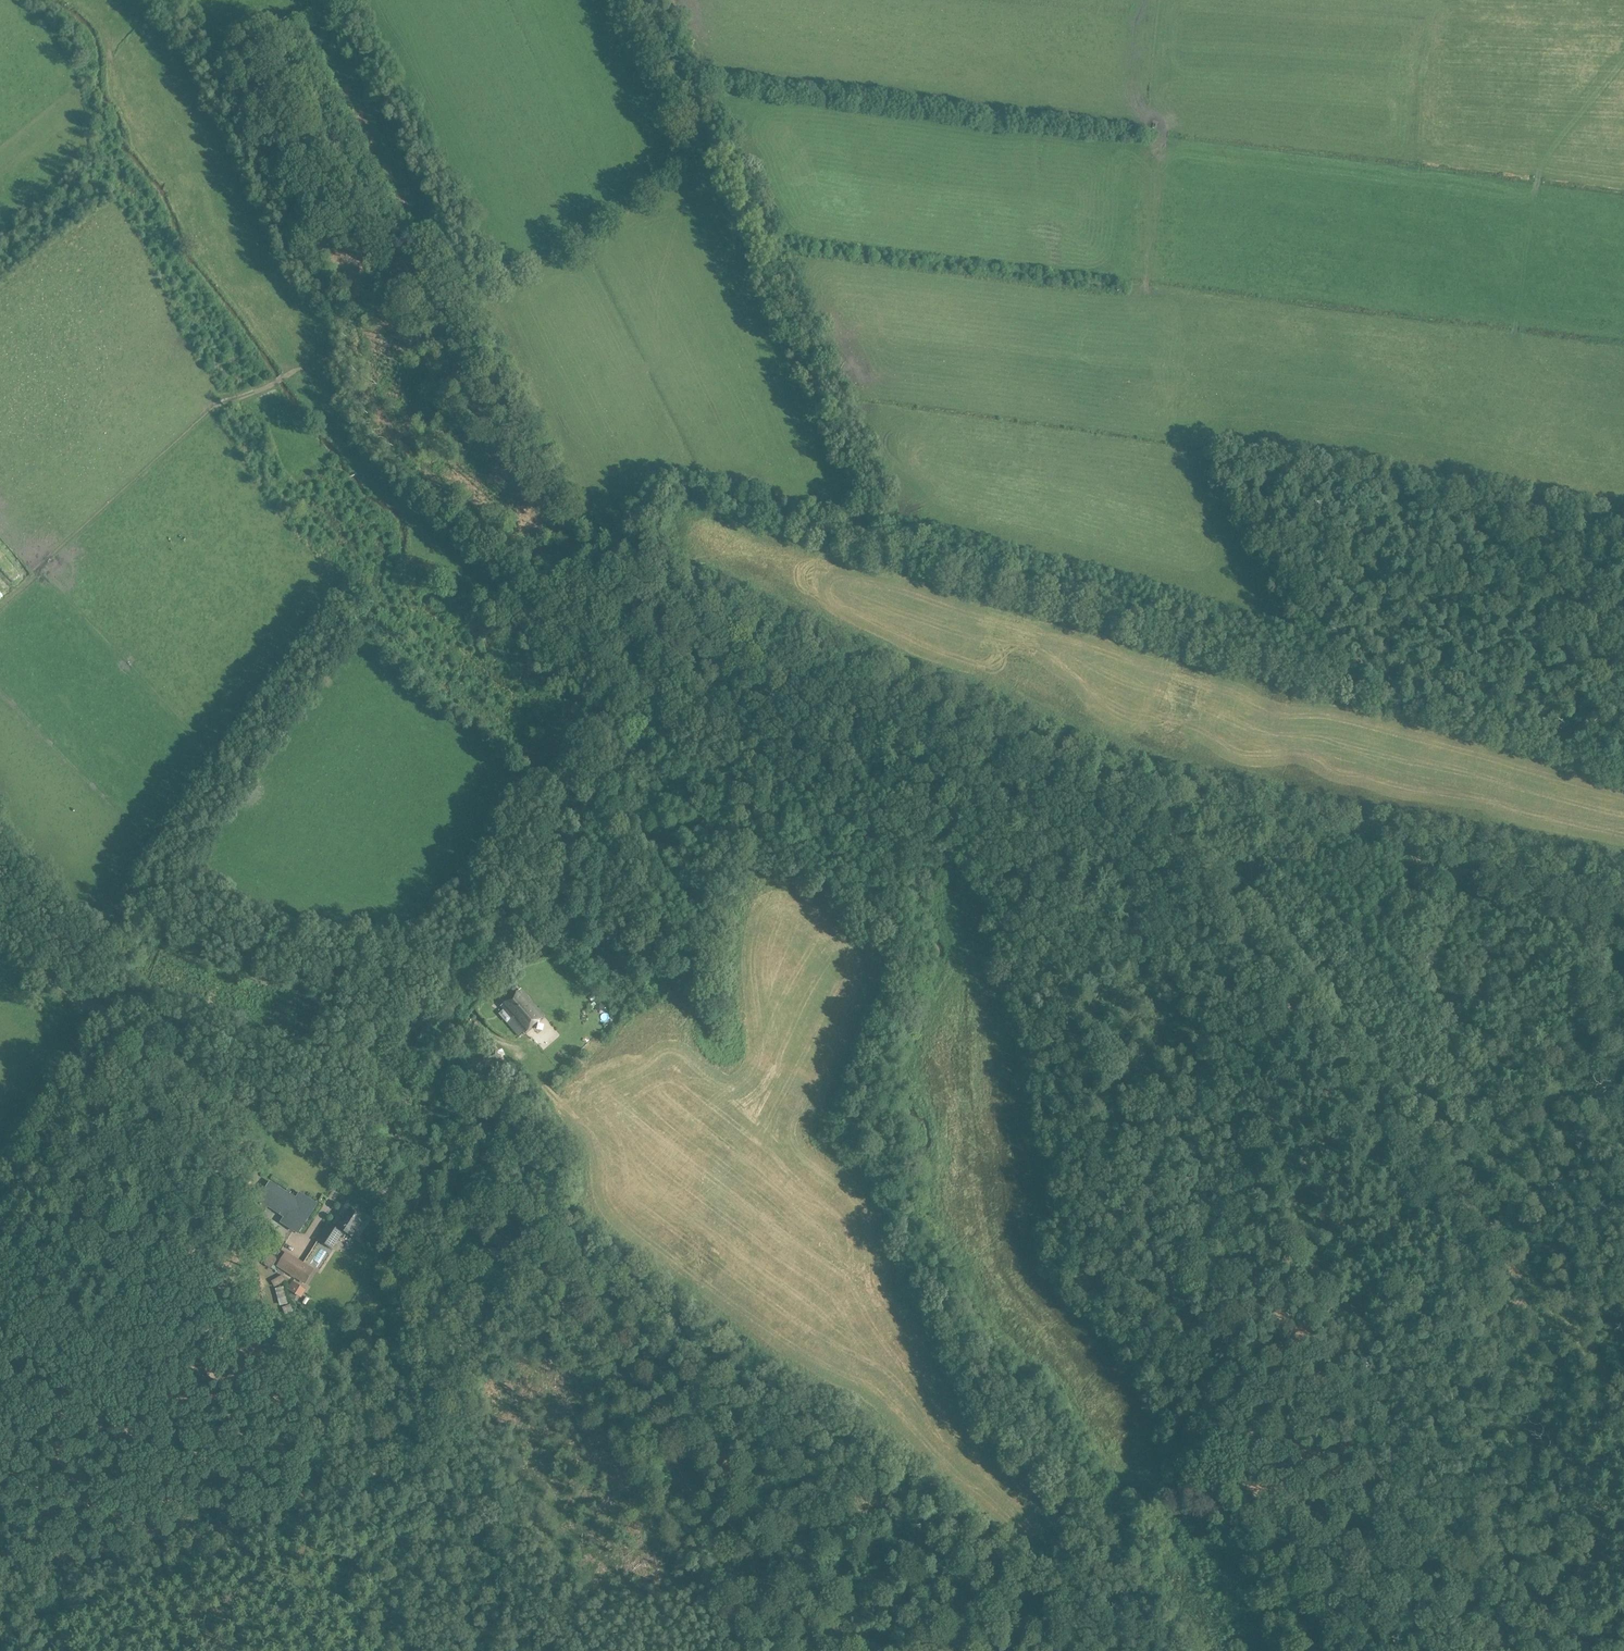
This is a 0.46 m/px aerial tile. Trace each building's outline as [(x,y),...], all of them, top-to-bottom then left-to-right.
[(522,991),(503,1007),(512,1019),(507,1024),(518,1037),(543,1016),(522,991)] [(502,1062),(502,1061),(494,1047),(470,1061),(478,1075),(502,1062)] [(93,1057),(87,1054),(82,1062),(89,1065),(93,1057)] [(271,1182),(259,1201),(260,1209),(263,1210),(266,1205),(285,1217),(282,1222),(298,1233),(316,1204),(300,1194),(296,1199),(271,1182)] [(349,1210),(338,1228),(351,1236),(363,1219),(349,1210)] [(329,1223),(317,1241),(333,1250),(344,1233),(329,1223)] [(276,1266),(298,1280),(306,1267),(284,1253),(276,1266)] [(292,1281),(286,1289),(301,1298),(305,1290),(292,1281)]
